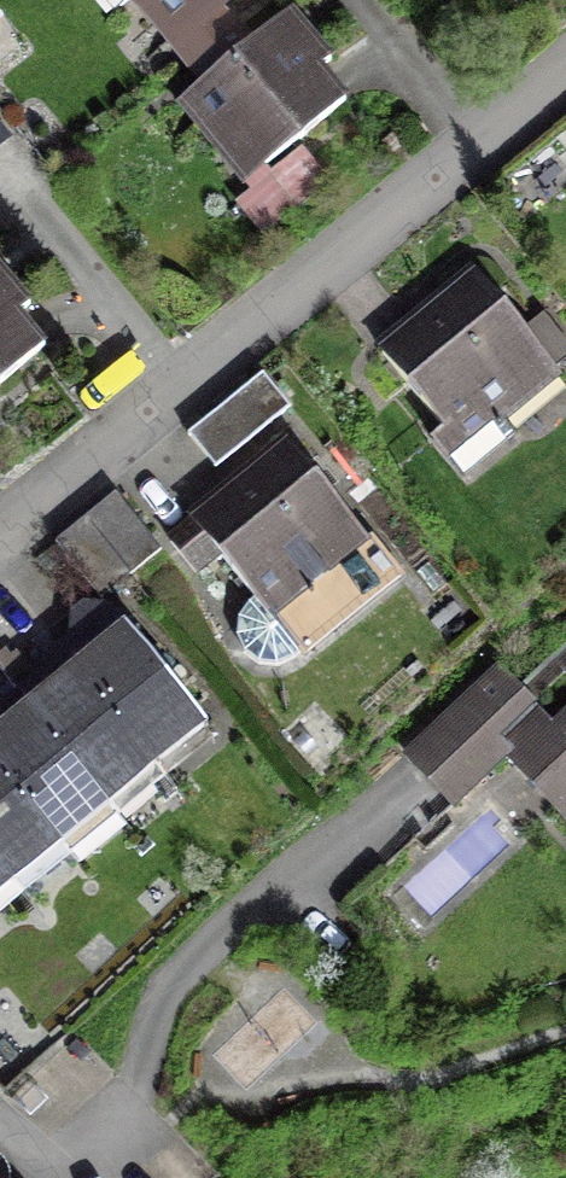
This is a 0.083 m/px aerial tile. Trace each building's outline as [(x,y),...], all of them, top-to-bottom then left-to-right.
[(215,85),(241,66),(216,35),(260,0),(148,0),(215,85)] [(345,64),(306,15),(241,66),(215,85),(184,110),(251,195),(358,111),(330,76),(345,64)] [(0,266),(0,378),(43,343),(12,305),(24,295),(0,266)] [(486,271),(396,347),(484,449),(565,379),(565,363),(486,271)] [(265,374),(191,431),(215,461),(288,405),(265,374)] [(383,542),(297,443),(197,530),(283,629),(383,542)] [(72,531),(58,541),(103,595),(131,572),(160,547),(116,494),(101,507),(87,519),(72,531)] [(14,879),(62,839),(76,856),(123,817),(109,800),(156,761),(206,718),(110,604),(86,624),(59,647),(39,664),(13,686),(0,696),(0,891),(14,879)] [(549,722),(499,667),(402,754),(452,809),(511,756),(549,722)] [(549,722),(511,756),(565,817),(565,707),(549,722)]
